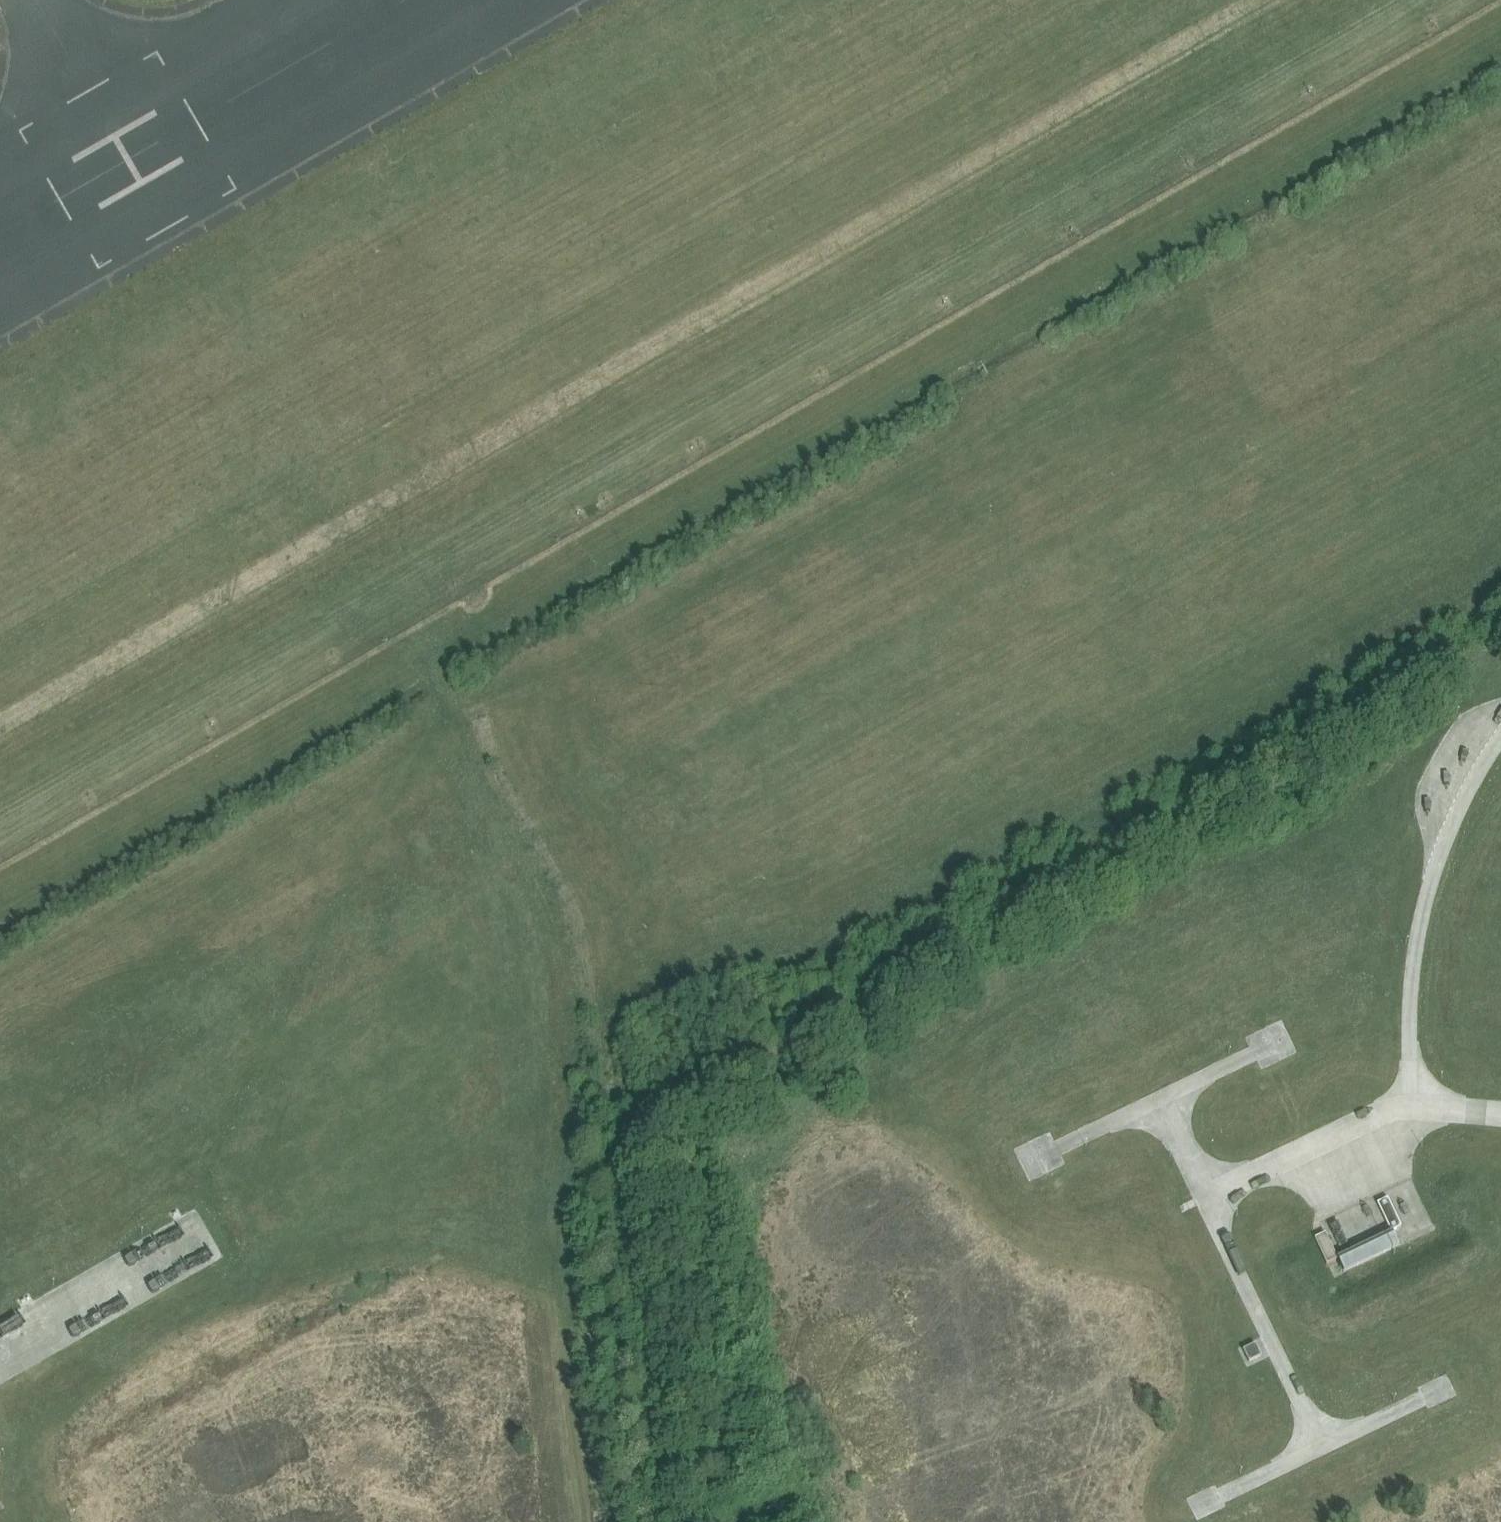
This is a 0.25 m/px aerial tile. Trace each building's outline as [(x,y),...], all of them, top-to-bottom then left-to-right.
[(1388,1198),(1378,1203),(1391,1231),(1401,1227),(1388,1198)] [(1338,1258),(1326,1233),(1315,1238),(1327,1263),(1338,1258)] [(1256,1343),(1244,1349),(1250,1361),(1262,1355),(1256,1343)]
